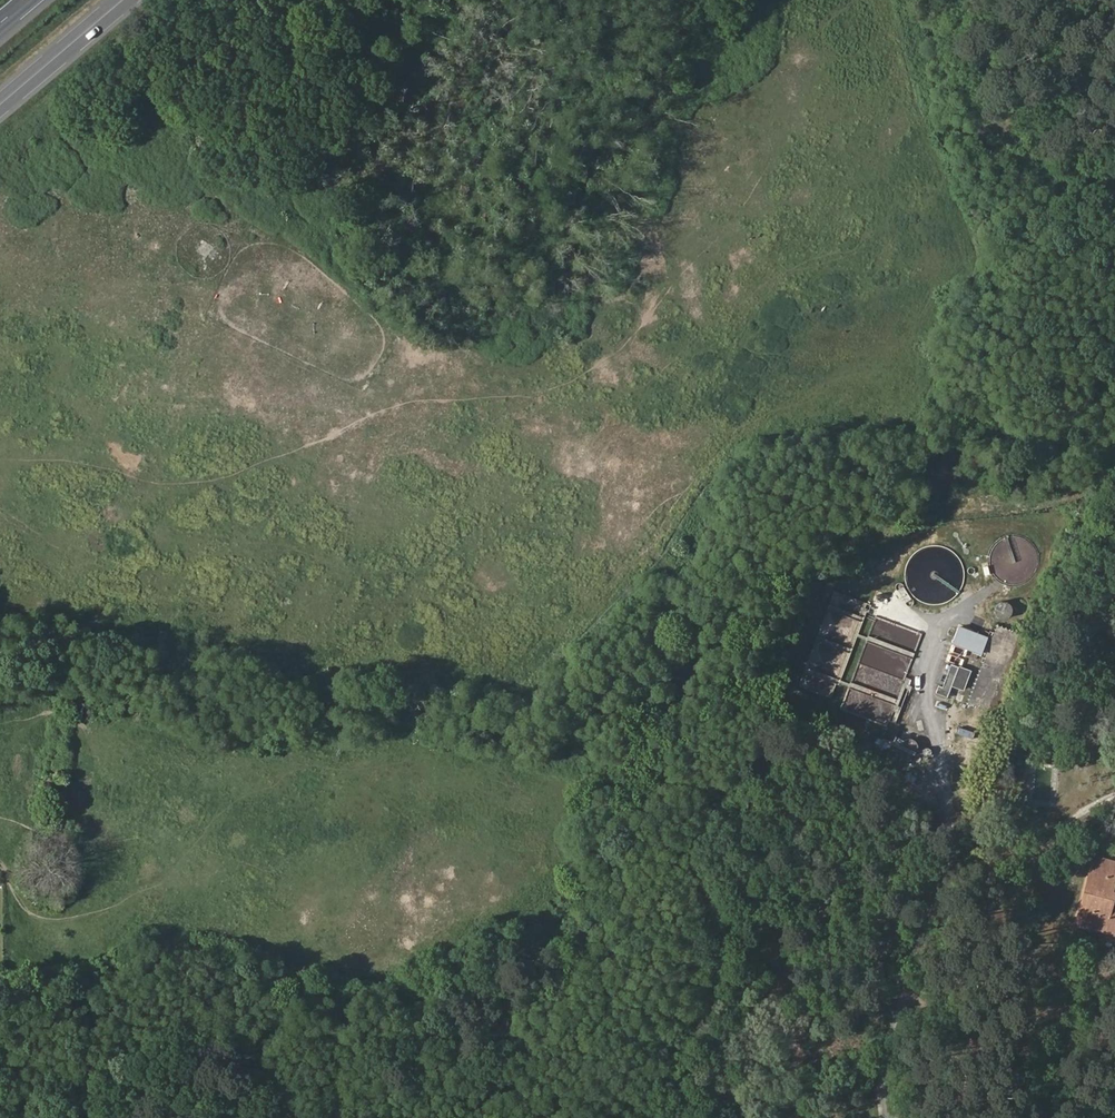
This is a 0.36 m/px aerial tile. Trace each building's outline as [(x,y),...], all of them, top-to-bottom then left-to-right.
[(1011,617),(1012,615),(1013,612),(1013,610),(1013,608),(1012,606),(1010,604),(1009,603),(1006,602),(1004,602),(1002,602),(1000,603),(998,604),(996,606),(995,608),(995,610),(995,612),(996,615),(997,617),(999,618),(1001,619),(1003,620),(1005,620),(1008,619),(1010,618),(1011,617)] [(986,617),(987,616),(987,614),(987,613),(987,612),(986,610),(985,609),(984,608),(983,608),(982,608),(980,608),(979,608),(978,609),(977,610),(976,612),(976,613),(976,614),(977,616),(977,617),(978,618),(980,618),(981,619),(982,619),(984,618),(985,618),(986,617)] [(968,704),(1000,717),(1030,638),(998,626),(968,704)] [(981,654),(987,639),(958,627),(953,642),(981,654)] [(937,692),(948,697),(959,667),(952,664),(943,687),(939,685),(937,692)] [(911,678),(905,676),(894,707),(901,710),(908,691),(911,692),(913,686),(909,685),(911,678)] [(889,720),(896,723),(901,710),(894,707),(889,720)] [(965,711),(964,724),(977,726),(979,713),(965,711)] [(896,736),(893,743),(902,747),(902,745),(902,743),(903,741),(904,739),(896,736)] [(919,750),(920,748),(920,745),(919,743),(918,741),(917,739),(915,738),(913,737),(911,737),(908,737),(906,738),(904,739),(903,741),(902,743),(902,745),(902,747),(902,748),(902,750),(904,752),(905,753),(907,754),(909,755),(912,755),(914,754),(916,753),(918,752),(919,750)] [(1113,861),(1096,856),(1092,871),(1096,872),(1108,876),(1113,861)] [(1114,898),(1114,893),(1111,892),(1114,880),(1114,861),(1113,861),(1108,876),(1096,872),(1089,898),(1095,899),(1091,911),(1088,909),(1086,919),(1106,925),(1105,930),(1114,933),(1114,908),(1111,907),(1114,898)] [(1077,924),(1104,931),(1105,930),(1106,925),(1086,919),(1088,909),(1091,911),(1095,899),(1089,898),(1096,872),(1092,871),(1077,924)]
